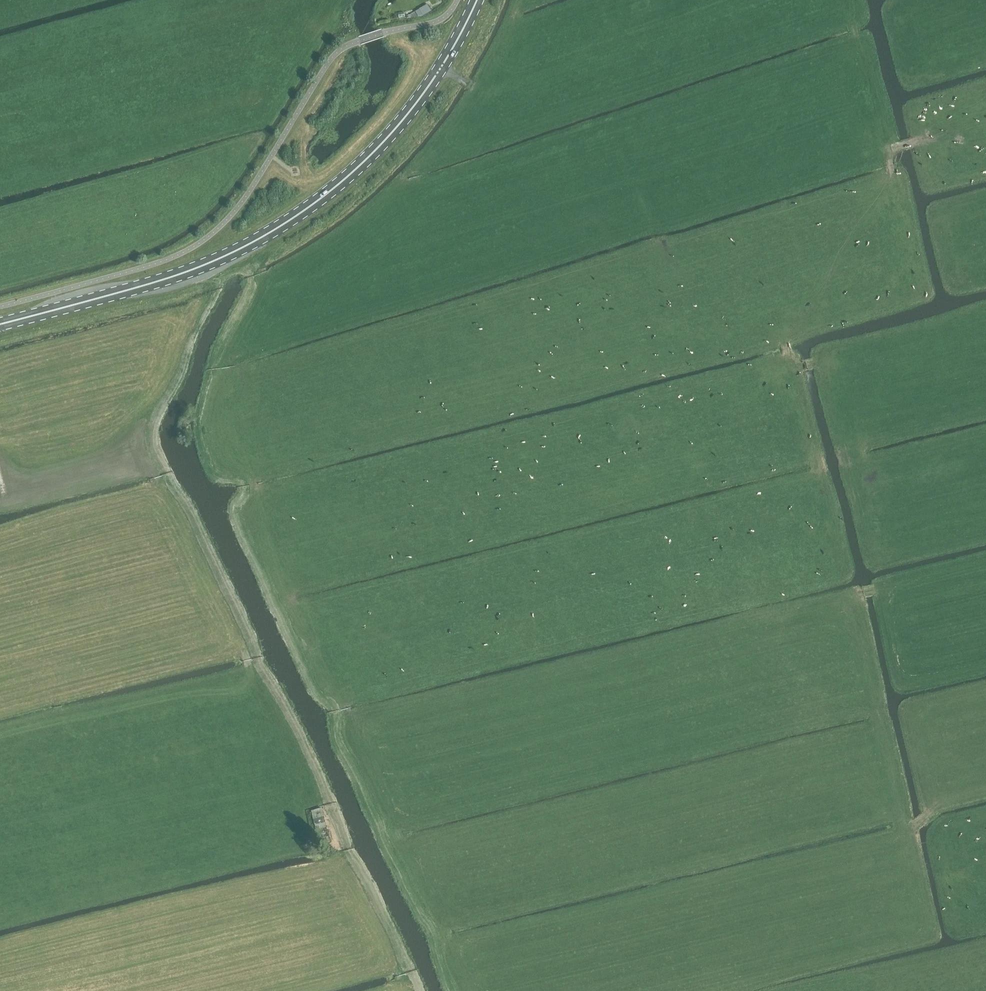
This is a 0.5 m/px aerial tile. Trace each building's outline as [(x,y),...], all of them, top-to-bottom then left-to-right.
[(431,11),(427,4),(415,11),(418,16),(423,15),(431,11)] [(353,688),(341,691),(344,702),(355,700),(353,688)] [(320,845),(330,842),(321,809),(311,811),(320,845)] [(334,877),(344,873),(339,861),(329,865),(334,877)]
